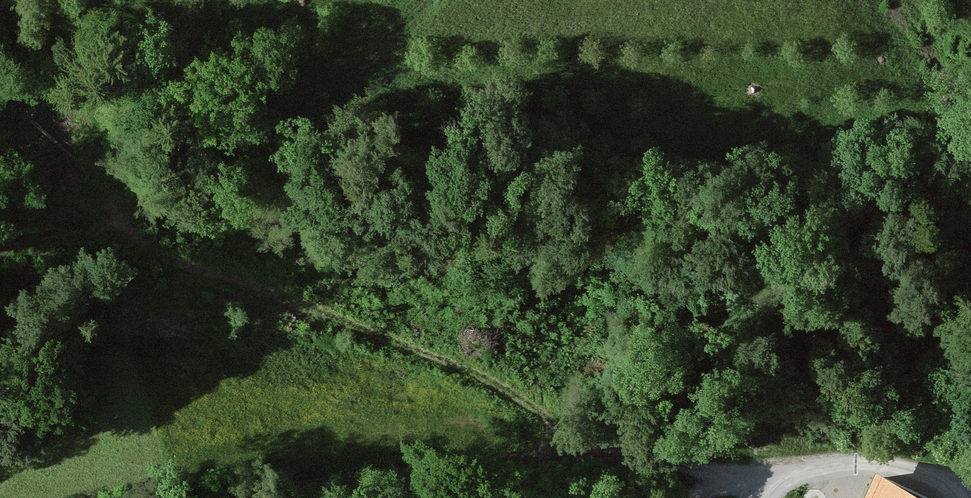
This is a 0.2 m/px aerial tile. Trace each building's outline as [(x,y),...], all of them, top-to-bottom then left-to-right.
[(880,472),(868,497),(939,497),(880,472)]
